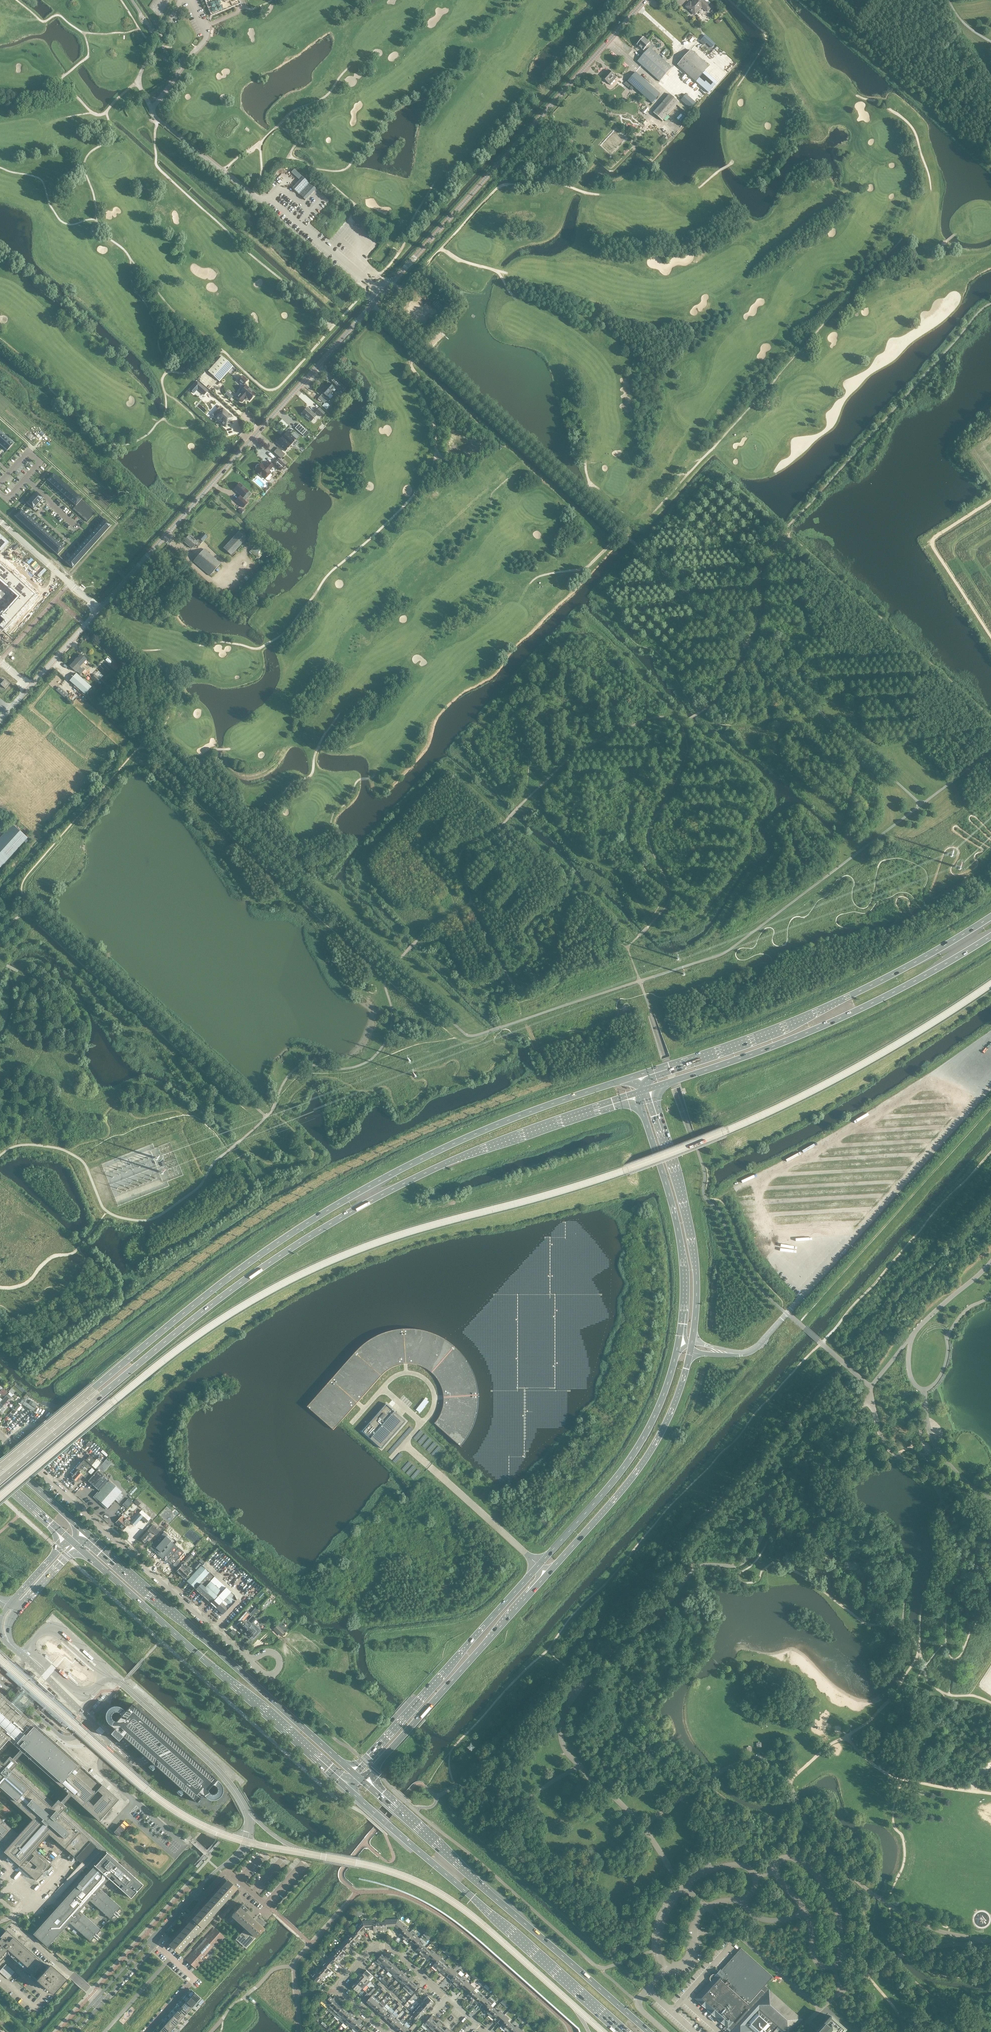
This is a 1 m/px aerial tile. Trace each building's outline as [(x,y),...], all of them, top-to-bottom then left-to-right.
[(71,1),(76,8),(75,8),(75,10),(76,8),(76,7),(78,8),(78,7),(76,7),(72,1),(72,0),(72,1),(71,1),(69,1),(71,2),(71,1)] [(209,11),(210,13),(211,14),(213,15),(214,15),(216,14),(240,4),(239,0),(204,0),(209,11)] [(686,7),(695,16),(702,8),(707,13),(712,7),(704,0),(693,0),(691,3),(690,1),(686,7)] [(124,20),(128,26),(128,28),(128,26),(129,26),(131,26),(129,26),(125,20),(125,19),(126,18),(125,18),(125,19),(124,20),(122,20),(124,20)] [(92,24),(96,31),(96,32),(96,31),(97,30),(99,30),(97,30),(93,24),(93,22),(93,24),(92,24),(90,24),(92,24)] [(135,35),(139,42),(138,44),(139,44),(139,42),(140,41),(142,42),(140,41),(136,35),(136,33),(136,35),(135,35),(133,35),(135,35)] [(705,47),(709,43),(702,36),(697,40),(705,47)] [(672,68),(652,50),(655,47),(650,43),(644,37),(637,45),(645,52),(637,62),(660,82),(672,68)] [(110,51),(114,57),(114,59),(114,57),(115,57),(117,57),(115,56),(115,57),(111,50),(111,48),(111,50),(110,50),(110,51),(108,50),(110,51)] [(696,82),(710,67),(691,50),(677,65),(696,82)] [(608,83),(615,76),(609,70),(602,78),(608,83)] [(626,84),(629,86),(633,90),(635,88),(642,94),(640,96),(650,105),(651,103),(652,103),(660,94),(636,72),(628,82),(626,84)] [(717,84),(704,73),(696,82),(708,93),(709,93),(717,84)] [(679,102),(670,94),(653,113),(663,121),(679,102)] [(695,102),(686,94),(681,100),(690,109),(695,102)] [(315,189),(309,183),(294,169),(291,172),(300,181),(292,189),(299,194),(305,200),(315,189)] [(220,380),(231,368),(221,358),(210,370),(212,372),(212,373),(220,380)] [(337,375),(332,381),(343,391),(348,385),(337,375)] [(255,394),(246,386),(247,385),(245,383),(247,380),(242,376),(237,380),(243,385),(245,387),(240,392),(240,393),(236,397),(241,402),(244,399),(245,399),(246,399),(247,398),(249,401),(255,394)] [(197,382),(190,390),(194,393),(198,389),(204,395),(208,391),(197,382)] [(321,391),(321,392),(323,393),(320,396),(326,401),(329,398),(326,396),(334,388),(328,383),(321,391)] [(220,406),(212,415),(225,427),(229,424),(229,423),(230,422),(231,422),(230,422),(233,418),(220,406)] [(307,407),(301,413),(302,414),(302,415),(303,417),(305,416),(310,421),(316,415),(307,407)] [(324,413),(319,408),(316,412),(321,416),(324,413)] [(299,424),(295,428),(302,435),(306,430),(299,424)] [(287,431),(282,437),(291,445),(296,439),(287,431)] [(0,443),(0,445),(3,448),(10,440),(5,437),(0,443)] [(291,445),(282,437),(276,443),(285,451),(291,445)] [(10,440),(3,448),(7,451),(14,444),(10,440)] [(277,447),(273,452),(281,459),(285,454),(277,447)] [(280,470),(285,465),(278,459),(273,464),(280,470)] [(256,468),(256,469),(255,470),(257,472),(261,476),(262,476),(265,479),(270,472),(269,471),(273,466),(268,462),(264,467),(261,464),(260,465),(258,465),(257,465),(256,466),(256,468)] [(50,483),(57,476),(53,473),(47,480),(50,483)] [(54,487),(60,480),(57,476),(50,483),(54,487)] [(58,490),(64,483),(60,480),(54,487),(58,490)] [(61,493),(68,486),(64,483),(58,490),(61,493)] [(234,489),(241,495),(240,497),(240,496),(236,501),(243,507),(247,503),(242,498),(248,491),(239,483),(234,489)] [(65,496),(71,489),(68,486),(61,493),(65,496)] [(68,499),(75,493),(71,489),(65,496),(68,499)] [(36,492),(33,496),(40,502),(43,498),(36,492)] [(72,503),(78,496),(75,493),(68,499),(72,503)] [(40,502),(33,496),(30,499),(37,506),(40,502)] [(76,506),(82,499),(78,496),(72,503),(76,506)] [(37,506),(30,499),(26,503),(33,509),(37,506)] [(96,512),(82,499),(76,506),(73,509),(87,522),(96,512)] [(18,520),(24,513),(21,509),(14,516),(18,520)] [(21,523),(28,516),(24,513),(18,520),(21,523)] [(25,526),(31,519),(28,516),(21,523),(25,526)] [(29,529),(35,522),(31,519),(25,526),(29,529)] [(111,525),(104,519),(101,523),(108,529),(111,525)] [(32,532),(39,525),(35,522),(29,529),(32,532)] [(108,529),(101,523),(98,526),(105,533),(108,529)] [(36,536),(42,529),(39,525),(32,532),(36,536)] [(105,533),(98,526),(95,530),(102,536),(105,533)] [(39,539),(46,532),(42,529),(36,536),(39,539)] [(102,536),(95,530),(91,533),(98,540),(102,536)] [(231,555),(247,537),(240,531),(224,548),(231,555)] [(43,542),(49,535),(46,532),(39,539),(43,542)] [(98,540),(91,533),(88,537),(95,543),(98,540)] [(192,548),(195,544),(198,547),(207,537),(203,533),(196,541),(189,535),(183,542),(192,548)] [(47,545),(53,538),(49,535),(43,542),(47,545)] [(95,543),(88,537),(85,541),(92,547),(95,543)] [(50,549),(57,542),(53,538),(47,545),(50,549)] [(92,547),(85,541),(82,544),(89,551),(92,547)] [(54,552),(60,545),(57,542),(50,549),(54,552)] [(259,558),(266,550),(258,543),(251,551),(259,558)] [(89,551),(82,544),(78,548),(85,554),(89,551)] [(57,555),(64,548),(60,545),(54,552),(57,555)] [(85,554),(78,548),(75,551),(82,558),(85,554)] [(210,576),(221,563),(204,549),(193,561),(201,568),(210,576)] [(82,558),(75,551),(72,555),(79,561),(82,558)] [(79,561),(72,555),(69,559),(76,565),(79,561)] [(76,565),(69,559),(65,562),(72,569),(76,565)] [(3,631),(34,596),(16,579),(13,576),(0,565),(0,628),(3,631)] [(203,586),(207,582),(198,574),(194,578),(203,586)] [(81,655),(74,662),(84,671),(86,673),(88,671),(90,669),(83,663),(84,663),(86,660),(85,659),(81,655)] [(71,665),(70,666),(75,671),(75,672),(76,671),(81,675),(82,673),(84,674),(86,673),(84,671),(74,662),(73,663),(73,662),(72,662),(71,662),(70,664),(70,665),(71,665)] [(94,676),(92,678),(97,683),(100,679),(102,677),(97,672),(94,676)] [(91,687),(76,674),(70,681),(85,694),(91,687)] [(1,684),(5,689),(10,684),(5,680),(1,684)] [(65,698),(68,694),(59,686),(56,689),(65,698)] [(25,841),(27,838),(13,825),(0,839),(0,867),(0,868),(25,841)] [(960,1055),(964,1060),(972,1054),(968,1049),(960,1055)] [(958,1077),(966,1084),(972,1076),(964,1069),(958,1077)] [(416,1329),(409,1329),(402,1329),(396,1330),(389,1331),(383,1333),(376,1336),(371,1339),(365,1343),(360,1348),(356,1352),(307,1407),(333,1430),(381,1376),(385,1373),(388,1370),(393,1367),(397,1365),(403,1364),(408,1364),(413,1364),(418,1365),(423,1367),(428,1370),(432,1373),(435,1377),(438,1381),(441,1385),(442,1390),(443,1395),(443,1400),(443,1405),(442,1410),(440,1415),(438,1419),(434,1423),(461,1446),(464,1442),(468,1437),(470,1432),(473,1427),(475,1421),(477,1416),(478,1410),(479,1404),(479,1398),(478,1392),(477,1386),(476,1380),(474,1374),(471,1368),(468,1362),(465,1357),(460,1352),(456,1347),(451,1343),(446,1340),(441,1337),(435,1334),(429,1332),(422,1330),(416,1329)] [(425,1398),(416,1409),(420,1412),(429,1401),(425,1398)] [(29,1404),(22,1400),(20,1403),(23,1405),(22,1405),(33,1412),(37,1405),(31,1401),(29,1404)] [(406,1421),(387,1404),(362,1431),(382,1449),(406,1421)] [(85,1458),(84,1459),(75,1469),(74,1471),(76,1472),(71,1477),(77,1482),(83,1476),(87,1480),(88,1478),(97,1469),(85,1458)] [(109,1479),(102,1473),(111,1462),(107,1458),(97,1469),(88,1478),(100,1489),(109,1479)] [(122,1492),(109,1481),(95,1497),(107,1508),(122,1492)] [(127,1508),(133,1501),(129,1498),(122,1504),(127,1508)] [(135,1526),(141,1518),(147,1523),(151,1518),(142,1510),(131,1522),(135,1526)] [(130,1522),(126,1519),(123,1516),(121,1518),(121,1517),(120,1518),(116,1523),(120,1526),(123,1530),(128,1525),(129,1526),(131,1524),(129,1522),(130,1522)] [(156,1535),(160,1531),(153,1525),(140,1539),(145,1543),(152,1535),(151,1535),(153,1533),(156,1535)] [(160,1545),(154,1551),(160,1557),(166,1551),(160,1545)] [(190,1553),(184,1559),(187,1561),(193,1556),(190,1553)] [(169,1565),(174,1559),(169,1554),(163,1559),(169,1565)] [(197,1570),(201,1565),(198,1561),(193,1567),(197,1570)] [(176,1571),(180,1575),(188,1567),(184,1563),(176,1571)] [(228,1595),(231,1592),(201,1565),(187,1581),(195,1588),(194,1589),(206,1599),(223,1614),(230,1606),(223,1600),(228,1595)] [(188,1567),(180,1575),(184,1579),(192,1570),(188,1567)] [(234,1601),(228,1595),(223,1600),(230,1606),(234,1601)] [(236,1626),(240,1629),(247,1621),(245,1619),(250,1614),(244,1610),(236,1619),(239,1622),(236,1626)] [(251,1625),(253,1623),(256,1620),(258,1617),(257,1615),(254,1618),(249,1623),(247,1621),(240,1629),(242,1631),(243,1632),(244,1633),(251,1625)] [(261,1630),(253,1623),(251,1625),(244,1633),(248,1637),(249,1635),(251,1637),(253,1639),(261,1630)] [(279,1623),(274,1629),(282,1636),(287,1630),(279,1623)] [(49,1694),(50,1693),(39,1683),(38,1684),(49,1694)] [(8,1739),(22,1751),(70,1795),(99,1821),(119,1799),(17,1708),(0,1693),(0,1749),(8,1739)] [(217,1779),(132,1703),(125,1711),(122,1709),(121,1707),(119,1707),(118,1706),(115,1706),(112,1707),(110,1708),(108,1709),(107,1712),(106,1714),(105,1717),(106,1719),(107,1722),(109,1724),(111,1726),(114,1729),(110,1733),(118,1740),(122,1736),(128,1741),(148,1759),(196,1802),(203,1794),(206,1797),(208,1798),(210,1799),(213,1799),(216,1799),(218,1798),(220,1796),(222,1794),(223,1791),(223,1789),(222,1786),(221,1784),(219,1782),(217,1779)] [(61,1721),(49,1711),(48,1713),(59,1722),(61,1721)] [(36,1880),(51,1864),(35,1849),(49,1834),(81,1863),(82,1863),(85,1866),(86,1867),(89,1870),(94,1865),(95,1866),(107,1852),(61,1812),(66,1806),(63,1804),(58,1799),(54,1804),(14,1768),(18,1763),(14,1760),(10,1756),(6,1760),(0,1755),(0,1848),(36,1880)] [(119,1836),(129,1824),(125,1820),(114,1831),(119,1836)] [(57,1908),(34,1934),(47,1946),(69,1922),(90,1941),(91,1940),(94,1943),(97,1939),(98,1940),(98,1939),(96,1938),(98,1936),(100,1938),(100,1937),(99,1937),(103,1933),(100,1930),(101,1930),(79,1910),(89,1899),(110,1919),(111,1918),(114,1921),(117,1917),(118,1917),(116,1915),(118,1914),(120,1915),(120,1914),(123,1911),(120,1908),(121,1907),(99,1888),(108,1878),(109,1879),(109,1878),(111,1875),(115,1878),(114,1880),(119,1884),(120,1883),(123,1886),(121,1888),(120,1888),(131,1898),(143,1884),(134,1876),(135,1875),(121,1863),(120,1864),(107,1852),(95,1866),(57,1908)] [(190,1916),(204,1929),(202,1927),(205,1923),(208,1925),(214,1918),(211,1916),(235,1890),(227,1882),(202,1910),(199,1907),(194,1912),(197,1916),(194,1920),(190,1916)] [(247,1909),(242,1904),(238,1908),(240,1909),(237,1912),(236,1911),(227,1920),(232,1925),(236,1920),(245,1928),(236,1938),(246,1947),(263,1929),(244,1912),(247,1909)] [(198,1936),(204,1929),(190,1916),(185,1922),(189,1925),(172,1944),(180,1951),(196,1934),(198,1936)] [(385,1922),(380,1922),(380,1930),(387,1930),(387,1926),(395,1926),(398,1919),(385,1920),(385,1922)] [(408,1928),(398,1919),(395,1926),(402,1932),(399,1934),(404,1939),(410,1933),(406,1929),(408,1928)] [(375,1920),(362,1921),(365,1928),(374,1927),(374,1931),(380,1930),(380,1922),(375,1922),(375,1920)] [(355,1932),(351,1936),(358,1941),(362,1936),(359,1934),(365,1928),(362,1921),(353,1931),(355,1932)] [(217,1945),(223,1938),(221,1936),(222,1935),(216,1930),(216,1931),(213,1929),(187,1958),(189,1960),(189,1961),(194,1966),(194,1965),(197,1967),(203,1960),(202,1959),(216,1944),(217,1945)] [(22,1945),(20,1943),(7,1931),(0,1939),(0,1962),(8,1953),(10,1955),(51,1991),(63,1978),(49,1965),(47,1967),(22,1945)] [(413,1936),(410,1933),(404,1939),(409,1943),(411,1940),(415,1944),(420,1939),(415,1934),(413,1936)] [(347,1938),(342,1943),(347,1947),(351,1944),(354,1946),(358,1941),(351,1936),(348,1939),(347,1938)] [(420,1939),(415,1944),(419,1947),(416,1950),(421,1954),(427,1948),(423,1945),(425,1943),(420,1939)] [(339,1949),(336,1953),(343,1958),(347,1953),(344,1951),(347,1947),(342,1943),(338,1948),(339,1949)] [(430,1951),(427,1948),(421,1954),(426,1958),(428,1956),(432,1959),(437,1954),(432,1949),(430,1951)] [(741,1948),(719,1973),(696,1998),(728,2027),(728,2026),(733,2030),(731,2031),(773,2031),(779,2026),(785,2031),(789,2031),(791,2029),(793,2030),(803,2019),(769,1989),(765,1986),(773,1977),(741,1948)] [(71,1963),(58,1951),(56,1953),(69,1965),(71,1963)] [(332,1955),(327,1960),(332,1964),(335,1961),(338,1963),(343,1958),(336,1953),(333,1956),(332,1955)] [(381,1964),(388,1956),(386,1954),(385,1956),(382,1954),(375,1962),(379,1966),(381,1964)] [(444,1963),(445,1961),(437,1954),(432,1959),(436,1962),(433,1965),(438,1969),(444,1963)] [(388,1956),(381,1964),(385,1968),(390,1961),(388,1959),(390,1957),(388,1956)] [(324,1966),(321,1970),(327,1975),(332,1970),(329,1968),(332,1964),(327,1960),(323,1965),(324,1966)] [(393,1964),(390,1961),(385,1968),(389,1971),(396,1963),(394,1962),(393,1964)] [(396,1963),(389,1971),(393,1975),(398,1969),(396,1966),(398,1964),(396,1963)] [(447,1966),(444,1963),(438,1969),(443,1974),(445,1971),(449,1974),(454,1969),(449,1964),(447,1966)] [(0,1970),(0,1972),(8,1979),(15,1972),(6,1964),(0,1970)] [(401,1971),(398,1969),(393,1975),(397,1979),(404,1970),(403,1969),(401,1971)] [(461,1978),(462,1977),(454,1969),(449,1974),(453,1977),(450,1980),(455,1984),(461,1978)] [(323,1980),(327,1975),(321,1970),(318,1973),(316,1972),(312,1977),(317,1981),(320,1978),(323,1980)] [(373,1976),(367,1970),(363,1974),(369,1980),(373,1976)] [(404,1970),(397,1979),(401,1982),(406,1976),(404,1974),(406,1972),(404,1970)] [(370,1981),(369,1980),(363,1974),(359,1978),(367,1985),(370,1981)] [(409,1978),(406,1976),(401,1982),(405,1986),(412,1977),(411,1976),(409,1978)] [(412,1977),(405,1986),(409,1989),(414,1983),(412,1981),(414,1979),(412,1977)] [(367,1985),(359,1978),(356,1982),(362,1988),(363,1989),(367,1985)] [(464,1981),(461,1978),(455,1984),(460,1989),(462,1986),(466,1989),(471,1984),(466,1980),(464,1981)] [(488,1990),(490,1987),(481,1980),(479,1982),(488,1990)] [(362,1988),(356,1982),(352,1986),(358,1992),(362,1988)] [(414,1983),(409,1989),(413,1993),(420,1985),(419,1983),(417,1985),(414,1983)] [(471,1984),(466,1989),(470,1992),(467,1995),(472,2000),(478,1993),(474,1990),(476,1989),(471,1984)] [(194,1992),(190,1997),(196,2003),(196,2002),(198,2004),(202,1999),(201,1998),(194,1992)] [(481,1996),(478,1993),(472,2000),(477,2004),(479,2001),(483,2004),(488,1999),(483,1995),(481,1996)] [(372,1995),(367,2001),(371,2005),(376,1999),(372,1995)] [(322,2001),(329,2007),(337,1998),(335,1996),(333,1998),(331,1996),(329,1998),(326,1996),(322,2001)] [(376,1999),(371,2005),(375,2009),(380,2002),(378,2000),(380,1998),(378,1996),(376,1999)] [(427,1996),(424,2000),(430,2006),(434,2002),(427,1996)] [(190,1997),(186,2001),(192,2007),(196,2003),(190,1997)] [(495,2008),(491,2005),(494,2002),(489,1997),(488,1999),(483,2004),(487,2008),(484,2010),(489,2015),(495,2008)] [(331,2012),(339,2004),(336,2001),(338,1999),(337,1998),(329,2007),(327,2009),(331,2012)] [(430,2006),(424,2000),(420,2004),(426,2010),(430,2006)] [(186,2001),(181,2006),(188,2012),(192,2007),(186,2001)] [(379,2012),(384,2006),(386,2004),(382,2001),(380,2002),(375,2009),(379,2012)] [(426,2010),(420,2004),(419,2003),(415,2007),(423,2014),(426,2010)] [(339,2004),(331,2012),(335,2016),(345,2005),(343,2004),(341,2006),(339,2004)] [(339,2019),(347,2011),(345,2009),(346,2007),(345,2005),(335,2016),(339,2019)] [(181,2006),(177,2011),(184,2017),(188,2012),(181,2006)] [(384,2006),(379,2012),(383,2016),(388,2010),(384,2006)] [(423,2014),(415,2007),(411,2011),(419,2018),(423,2014)] [(498,2012),(495,2008),(489,2015),(494,2019),(496,2016),(500,2020),(504,2015),(500,2010),(498,2012)] [(388,2010),(383,2016),(387,2019),(393,2013),(388,2010)] [(177,2011),(173,2015),(179,2021),(184,2017),(177,2011)] [(343,2023),(353,2012),(351,2011),(349,2013),(347,2011),(339,2019),(343,2023)] [(354,2014),(353,2012),(343,2023),(347,2027),(349,2025),(355,2018),(353,2016),(354,2014)] [(393,2013),(387,2019),(391,2023),(397,2017),(393,2013)] [(173,2015),(169,2020),(175,2026),(179,2021),(173,2015)] [(427,2029),(429,2027),(434,2021),(432,2019),(434,2017),(432,2015),(425,2023),(424,2022),(422,2025),(427,2029)] [(504,2015),(500,2020),(504,2023),(501,2026),(506,2030),(512,2024),(508,2021),(510,2019),(504,2015)] [(844,2029),(845,2028),(844,2028),(832,2016),(831,2016),(831,2017),(831,2016),(817,2031),(841,2031),(844,2029)] [(397,2017),(391,2023),(395,2027),(401,2020),(397,2017)] [(355,2018),(349,2025),(353,2028),(361,2020),(359,2018),(357,2020),(355,2018)] [(169,2020),(165,2025),(171,2031),(175,2026),(169,2020)] [(353,2028),(357,2031),(363,2025),(361,2023),(362,2021),(361,2020),(353,2028)] [(401,2020),(395,2027),(399,2030),(405,2024),(401,2020)] [(429,2027),(427,2029),(430,2031),(432,2031),(433,2031),(440,2022),(439,2021),(437,2023),(434,2021),(429,2027)] [(433,2031),(434,2031),(439,2031),(442,2028),(440,2026),(442,2024),(440,2022),(433,2031)] [(512,2024),(506,2030),(508,2031),(513,2031),(514,2031),(519,2031),(521,2030),(516,2025),(515,2027),(512,2024)]
